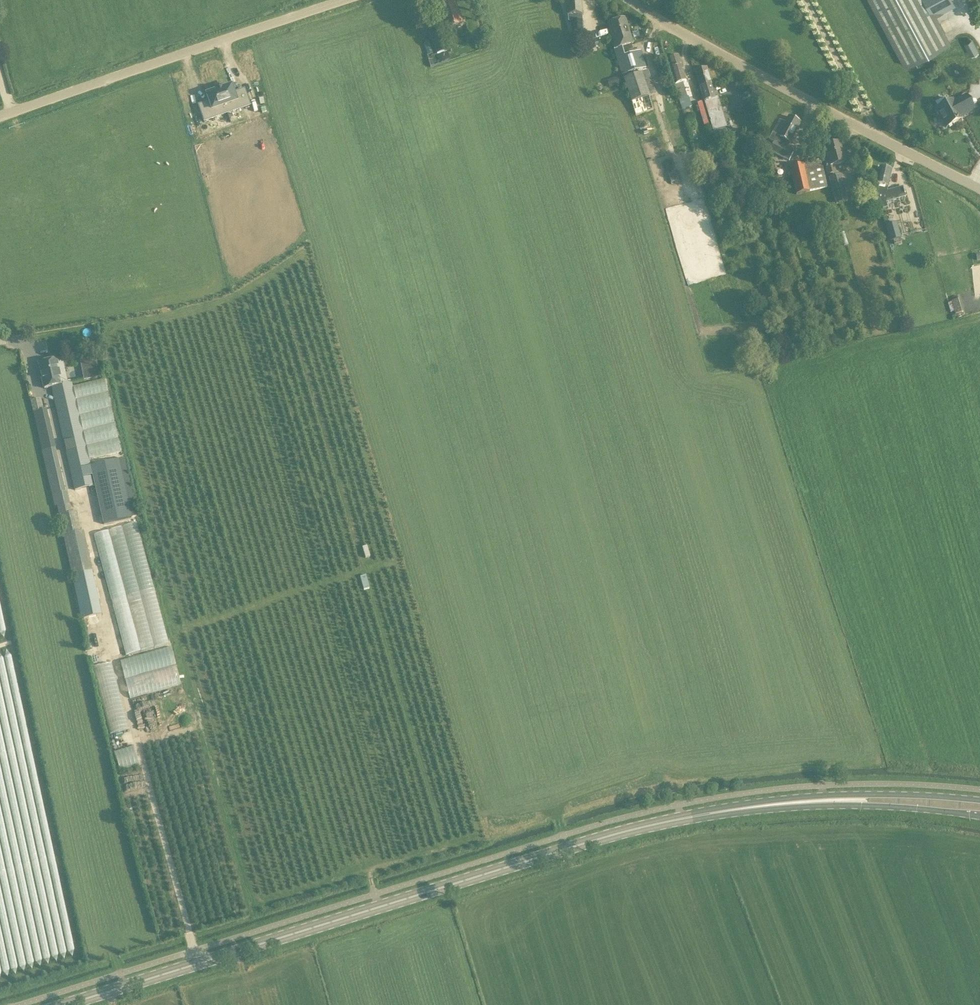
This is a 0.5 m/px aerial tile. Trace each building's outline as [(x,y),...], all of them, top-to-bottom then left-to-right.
[(445,32),(463,26),(454,0),(449,0),(436,4),(445,32)] [(567,16),(568,30),(570,30),(570,39),(583,38),(581,15),(582,15),(580,0),(566,0),(567,16)] [(905,66),(950,42),(935,15),(942,12),(936,0),(869,0),(905,66)] [(623,20),(609,24),(616,49),(614,50),(613,50),(622,80),(624,80),(631,103),(630,104),(635,117),(653,111),(649,98),(656,96),(648,72),(647,72),(641,50),(633,53),(631,45),(623,20)] [(439,27),(428,31),(436,55),(447,51),(439,27)] [(979,52),(972,39),(965,44),(971,56),(979,52)] [(675,85),(679,100),(678,100),(682,110),(691,107),(688,98),(687,98),(682,83),(686,82),(678,57),(667,60),(675,85)] [(695,72),(703,102),(715,141),(726,137),(715,99),(714,96),(706,69),(695,72)] [(611,80),(614,87),(620,85),(618,78),(611,80)] [(230,80),(216,83),(222,109),(243,103),(239,87),(230,88),(230,80)] [(222,109),(216,83),(200,89),(203,99),(195,102),(201,118),(222,109)] [(656,100),(662,117),(679,112),(673,95),(656,100)] [(946,128),(964,119),(963,117),(975,111),(967,95),(954,102),(953,100),(935,109),(946,128)] [(773,143),(769,152),(789,162),(793,153),(786,150),(800,124),(788,117),(784,123),(779,122),(769,141),(773,143)] [(839,144),(824,148),(827,160),(823,161),(827,176),(836,174),(834,166),(844,163),(839,144)] [(202,179),(211,176),(207,161),(198,164),(202,179)] [(795,196),(827,188),(821,161),(789,168),(795,196)] [(875,187),(874,190),(877,198),(882,218),(888,217),(886,209),(890,208),(888,203),(889,202),(887,195),(884,195),(883,189),(887,190),(887,187),(891,171),(879,169),(876,181),(873,180),(872,186),(875,187)] [(840,175),(828,179),(836,205),(847,202),(840,175)] [(896,223),(886,226),(891,245),(895,244),(894,241),(901,239),(896,223)] [(950,313),(954,311),(955,314),(963,312),(960,299),(951,302),(947,303),(950,313)] [(80,361),(84,380),(98,377),(94,359),(80,361)] [(44,389),(51,388),(74,491),(95,486),(72,383),(68,384),(62,360),(39,365),(44,389)] [(45,465),(52,493),(61,491),(60,487),(64,487),(58,462),(45,465)] [(61,491),(52,493),(55,507),(57,506),(73,576),(92,572),(83,532),(80,532),(76,513),(72,514),(66,490),(61,491)] [(94,578),(92,572),(73,576),(75,585),(82,619),(102,615),(94,578)] [(113,745),(132,741),(112,662),(93,667),(113,745)] [(134,745),(114,751),(119,770),(139,764),(134,745)]
